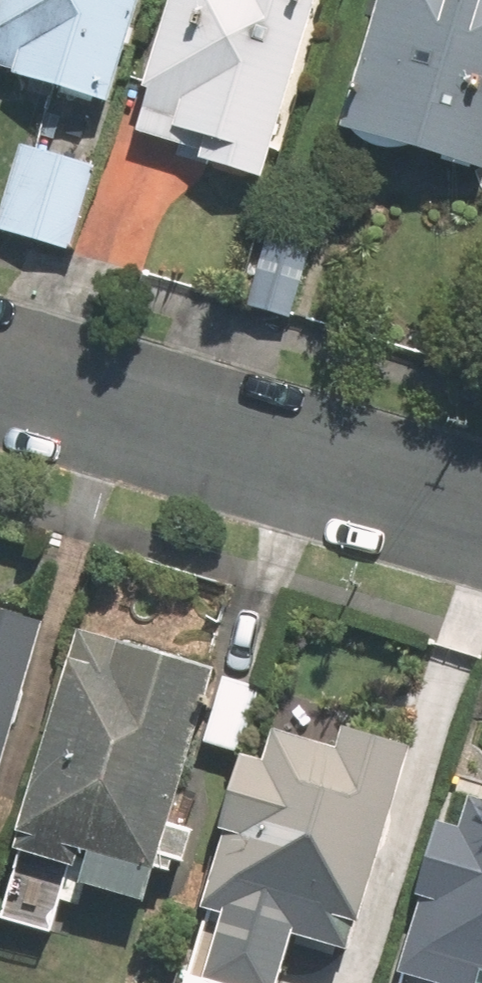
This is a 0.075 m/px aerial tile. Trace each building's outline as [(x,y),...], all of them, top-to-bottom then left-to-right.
[(113,103),(142,0),(0,0),(0,72),(113,103)] [(135,132),(172,143),(169,154),(265,182),(317,0),(173,0),(135,132)] [(352,93),(358,95),(347,133),(481,171),(481,0),(378,0),(352,93)] [(20,143),(0,211),(0,229),(68,249),(93,164),(20,143)] [(311,241),(270,229),(247,308),(288,320),(311,241)] [(45,615),(0,602),(0,769),(45,615)] [(79,626),(0,905),(0,913),(49,927),(64,875),(146,898),(212,664),(79,626)] [(259,683),(222,672),(204,735),(241,745),(259,683)] [(247,750),(201,904),(212,907),(189,982),(273,982),(288,934),(349,952),(412,739),(348,720),(340,745),(273,725),(264,755),(247,750)] [(448,784),(404,935),(425,941),(416,973),(449,982),(481,982),(481,794),(448,784)]
